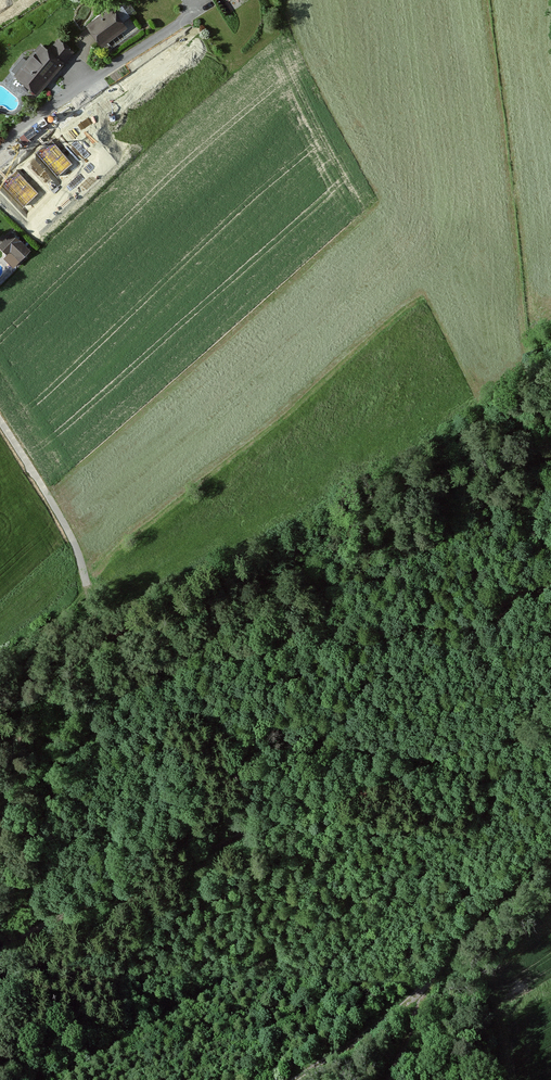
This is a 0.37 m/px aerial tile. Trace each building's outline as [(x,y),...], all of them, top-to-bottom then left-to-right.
[(111,11),(109,9),(84,28),(101,49),(126,29),(121,23),(134,13),(124,1),(111,11)] [(72,54),(56,41),(47,51),(41,46),(12,80),(35,99),(72,54)] [(156,66),(141,79),(160,101),(175,89),(156,66)] [(124,89),(109,102),(129,125),(144,112),(124,89)] [(90,114),(75,126),(94,149),(109,136),(90,114)] [(31,155),(27,159),(36,170),(40,174),(48,166),(58,177),(73,163),(53,141),(46,147),(38,154),(35,151),(31,155)] [(17,171),(2,184),(23,207),(38,194),(17,171)] [(29,250),(15,237),(0,252),(3,255),(0,258),(11,269),(29,250)]
